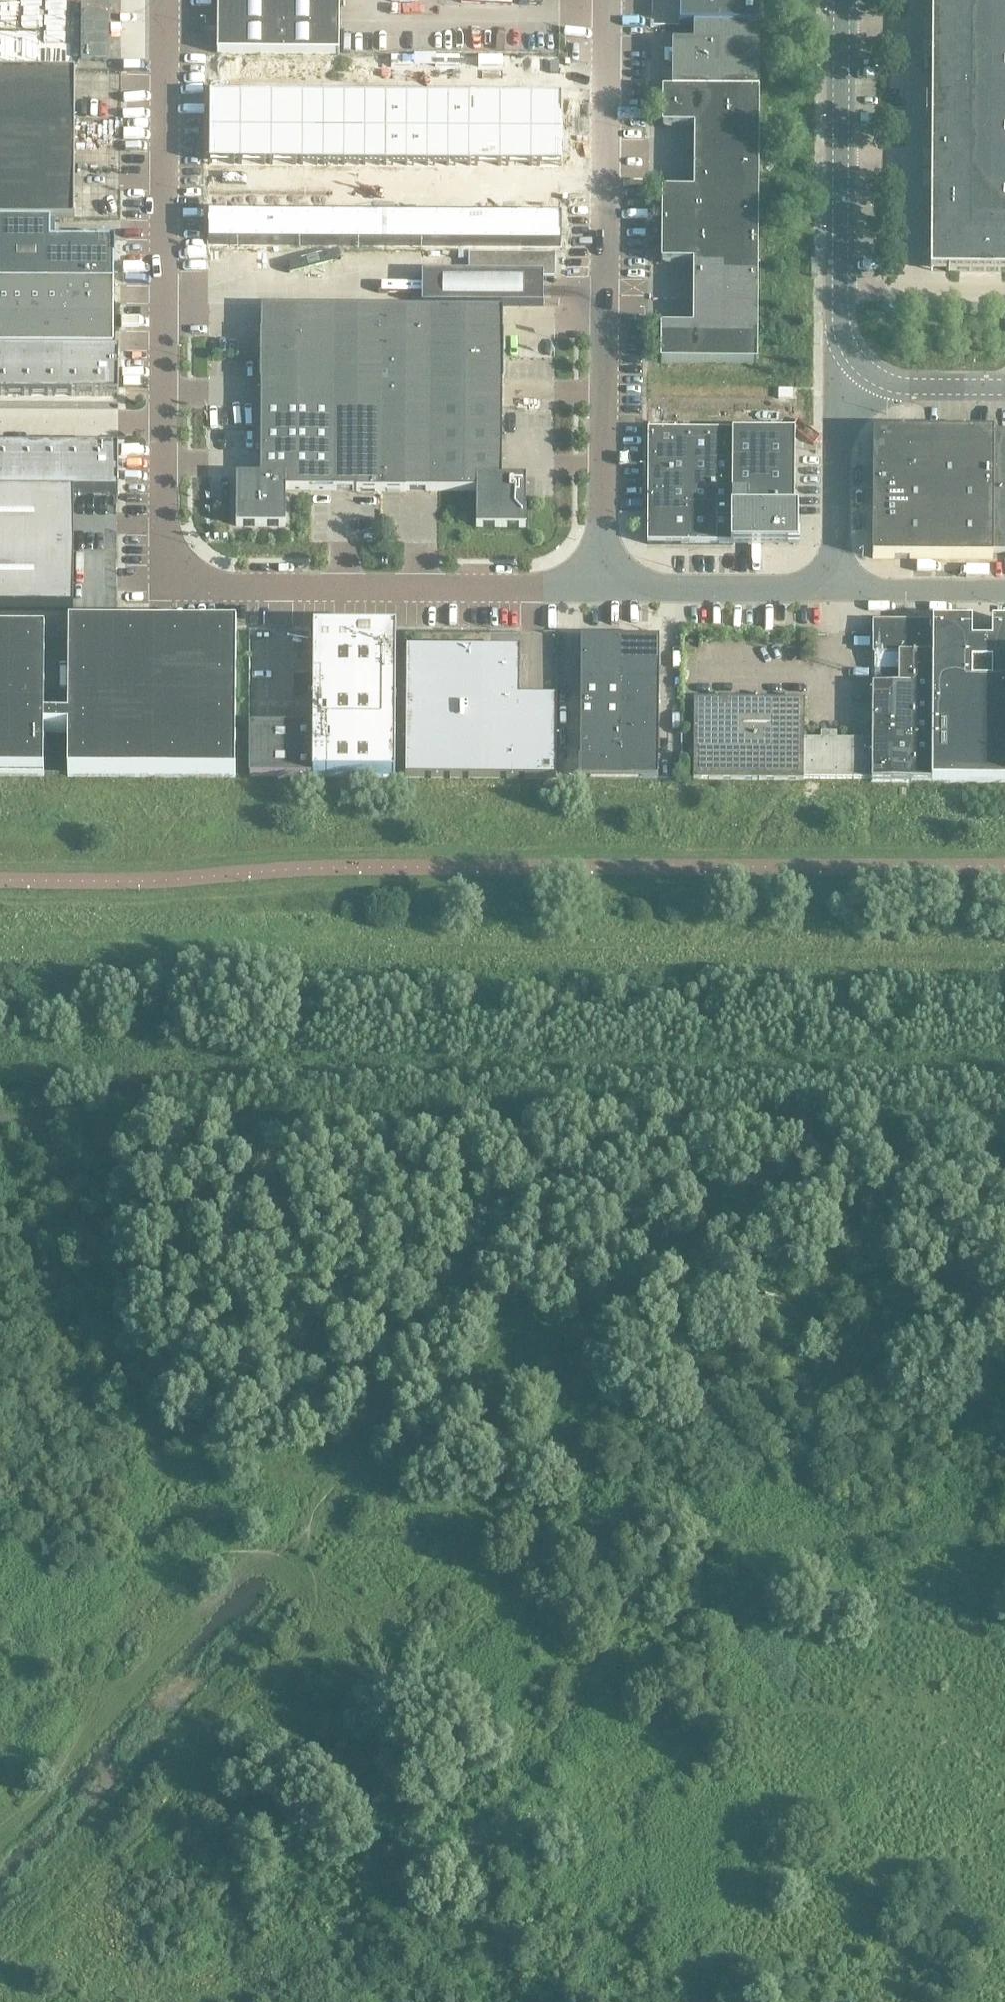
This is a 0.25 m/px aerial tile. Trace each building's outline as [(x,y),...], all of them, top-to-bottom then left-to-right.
[(72,71),(73,0),(40,0),(40,32),(0,32),(0,71),(72,71)] [(109,0),(81,0),(81,11),(109,12),(109,0)] [(217,54),(339,55),(340,0),(218,0),(217,54)] [(679,26),(693,26),(759,27),(760,0),(680,0),(679,26)] [(930,271),(1004,271),(1004,0),(932,0),(930,271)] [(109,24),(109,12),(81,11),(81,23),(109,24)] [(109,36),(109,24),(81,23),(81,35),(109,36)] [(759,92),(759,27),(693,26),(693,44),(672,44),(672,91),(759,92)] [(109,48),(109,36),(81,35),(81,47),(109,48)] [(109,60),(109,48),(81,47),(81,60),(109,60)] [(75,71),(72,71),(0,71),(0,219),(75,219),(75,71)] [(759,92),(672,91),(662,91),(662,127),(694,127),(694,159),(759,160),(759,92)] [(204,97),(204,133),(235,133),(235,97),(204,97)] [(235,97),(235,133),(266,133),(266,97),(235,97)] [(266,97),(266,133),(297,133),(297,97),(266,97)] [(297,97),(297,133),(318,133),(318,97),(297,97)] [(318,97),(318,133),(339,133),(339,97),(318,97)] [(339,97),(339,133),(360,133),(360,97),(339,97)] [(360,97),(360,133),(380,133),(381,97),(360,97)] [(381,97),(380,133),(401,133),(401,97),(381,97)] [(401,97),(401,133),(422,133),(422,97),(401,97)] [(422,97),(422,133),(443,134),(443,98),(422,97)] [(443,98),(443,134),(464,134),(464,98),(443,98)] [(464,98),(464,134),(495,134),(495,98),(464,98)] [(495,98),(495,134),(526,134),(526,98),(495,98)] [(526,98),(526,134),(557,134),(557,98),(526,98)] [(204,133),(204,165),(235,165),(235,133),(204,133)] [(235,133),(235,165),(266,165),(266,133),(235,133)] [(297,133),(266,133),(266,165),(297,165),(297,133)] [(297,133),(297,165),(318,165),(318,133),(297,133)] [(318,133),(318,165),(339,165),(339,133),(318,133)] [(339,133),(339,165),(360,165),(360,133),(339,133)] [(360,133),(360,165),(380,165),(380,133),(360,133)] [(380,133),(380,165),(401,165),(401,133),(380,133)] [(401,133),(401,165),(422,165),(422,133),(401,133)] [(422,133),(422,165),(443,166),(443,134),(422,133)] [(443,134),(443,166),(464,166),(464,134),(443,134)] [(464,134),(464,166),(495,166),(495,134),(464,134)] [(495,134),(495,166),(526,166),(526,134),(495,134)] [(526,134),(526,166),(557,166),(557,134),(526,134)] [(758,228),(759,160),(694,159),(694,191),(662,191),(661,227),(758,228)] [(204,214),(204,245),(229,245),(229,214),(204,214)] [(229,214),(229,245),(254,245),(254,214),(229,214)] [(254,214),(254,245),(279,245),(279,215),(254,214)] [(279,215),(279,245),(305,245),(305,215),(279,215)] [(305,215),(305,245),(330,246),(330,215),(305,215)] [(330,215),(330,246),(355,246),(355,215),(330,215)] [(355,215),(355,246),(380,246),(380,215),(355,215)] [(380,215),(380,246),(405,246),(405,215),(380,215)] [(405,215),(405,246),(431,246),(431,215),(405,215)] [(431,215),(431,246),(456,246),(456,216),(431,215)] [(456,216),(456,246),(481,246),(481,216),(456,216)] [(481,216),(481,246),(506,247),(506,216),(481,216)] [(506,216),(506,247),(531,247),(531,216),(506,216)] [(531,216),(531,247),(557,247),(557,216),(531,216)] [(114,240),(50,240),(51,220),(0,220),(0,283),(114,284),(114,240)] [(758,296),(758,228),(661,227),(661,263),(693,263),(693,295),(758,296)] [(543,306),(543,277),(555,277),(555,255),(469,254),(469,274),(422,273),(422,305),(543,306)] [(112,284),(0,284),(0,349),(111,349),(112,284)] [(757,364),(758,296),(693,295),(693,327),(661,327),(661,363),(757,364)] [(382,361),(382,309),(261,308),(261,332),(260,332),(260,361),(382,361)] [(504,362),(504,334),(503,334),(503,310),(382,309),(382,361),(504,362)] [(120,397),(120,352),(0,351),(0,396),(120,397)] [(382,413),(382,361),(260,361),(260,382),(261,382),(261,413),(335,413),(382,413)] [(502,414),(503,384),(504,362),(382,361),(382,413),(428,413),(502,414)] [(333,490),(335,413),(261,413),(261,476),(236,476),(236,526),(286,526),(286,490),(333,490)] [(381,491),(382,413),(335,413),(333,490),(356,490),(356,491),(381,491)] [(429,491),(428,413),(382,413),(381,491),(406,491),(429,491)] [(502,478),(502,430),(502,414),(428,413),(429,491),(476,491),(476,527),(526,528),(526,478),(502,478)] [(794,511),(795,433),(732,432),(648,431),(647,544),(730,545),(730,548),(798,548),(798,511),(794,511)] [(993,553),(993,433),(873,432),(873,558),(993,559),(993,553)] [(993,433),(993,553),(1004,553),(1004,433),(993,433)] [(73,493),(119,494),(119,449),(0,448),(0,493),(73,493)] [(0,493),(0,550),(73,550),(73,493),(0,493)] [(72,608),(73,550),(0,550),(0,608),(72,608)] [(931,782),(932,622),(872,622),(872,656),(898,656),(898,670),(885,670),(885,686),(872,686),(872,740),(871,779),(871,782),(931,782)] [(992,623),(992,643),(972,642),(972,623),(933,623),(932,622),(931,782),(1004,783),(1004,623),(992,623)] [(235,778),(236,630),(69,629),(68,777),(235,778)] [(395,778),(396,631),(313,631),(313,726),(313,743),(312,777),(395,778)] [(44,638),(44,636),(0,635),(0,776),(44,777),(44,638)] [(619,686),(620,639),(581,639),(580,685),(619,686)] [(659,686),(659,639),(620,639),(619,686),(659,686)] [(556,779),(557,698),(519,698),(520,650),(406,649),(405,778),(556,779)] [(619,709),(619,686),(580,685),(580,709),(619,709)] [(659,709),(659,686),(619,686),(619,709),(659,709)] [(871,779),(872,740),(837,739),(837,733),(821,733),(821,739),(804,739),(804,700),(694,699),(693,780),(804,780),(804,779),(871,779)] [(619,732),(619,709),(580,709),(580,732),(619,732)] [(658,732),(659,709),(619,709),(619,732),(658,732)] [(312,777),(313,743),(313,726),(249,726),(249,777),(312,777)] [(619,755),(619,732),(580,732),(580,755),(619,755)] [(658,756),(658,732),(619,732),(619,755),(658,756)] [(619,779),(619,755),(580,755),(580,778),(619,779)] [(658,779),(658,756),(619,755),(619,779),(658,779)]
